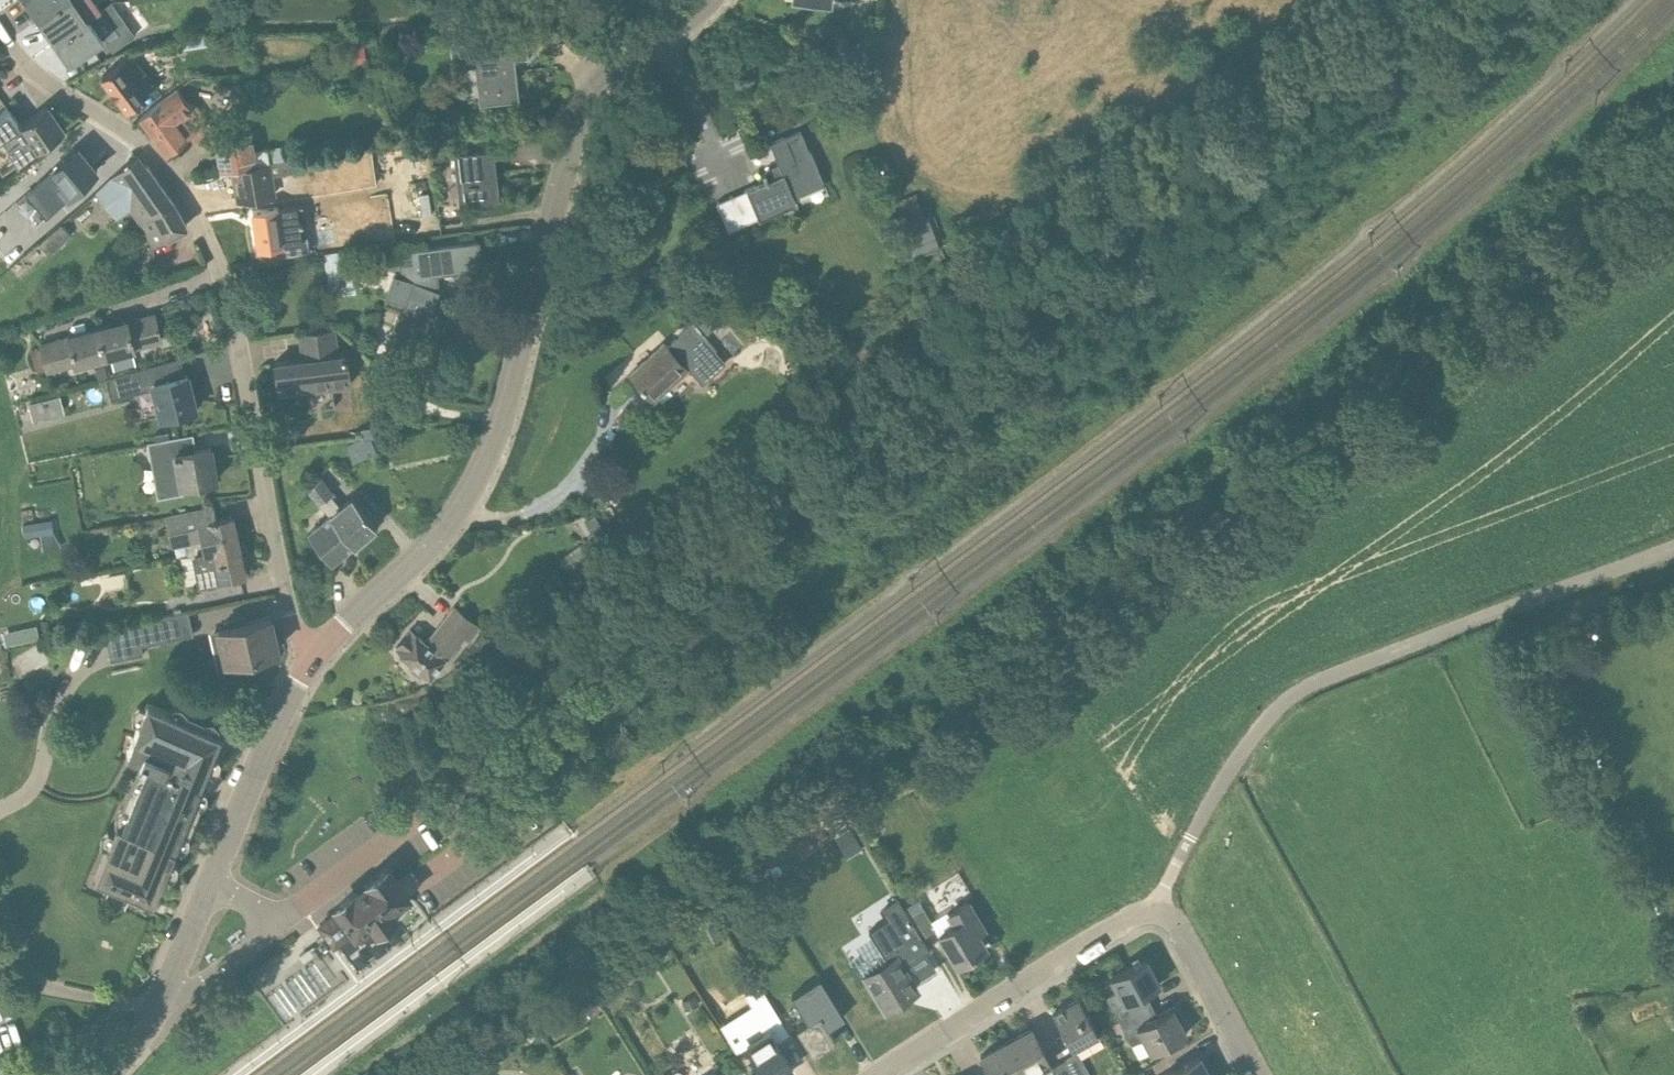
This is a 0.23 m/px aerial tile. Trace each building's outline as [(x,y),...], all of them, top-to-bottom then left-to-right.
[(66,0),(29,0),(41,18),(66,0)] [(71,0),(66,0),(41,18),(58,41),(86,21),(71,0)] [(128,24),(112,3),(86,21),(58,41),(56,43),(70,63),(103,40),(104,41),(128,24)] [(497,35),(496,21),(484,22),(485,36),(497,35)] [(351,47),(365,46),(364,33),(350,35),(351,47)] [(181,49),(199,47),(198,34),(180,36),(181,49)] [(518,100),(514,58),(527,56),(525,37),(455,45),(457,64),(476,62),(480,93),(497,91),(499,102),(518,100)] [(347,48),(348,65),(367,64),(365,46),(351,47),(347,48)] [(127,110),(156,87),(131,55),(102,77),(127,110)] [(191,106),(178,89),(141,118),(167,151),(190,133),(197,142),(214,129),(207,120),(208,119),(196,103),(191,106)] [(20,126),(9,110),(0,116),(0,141),(2,139),(19,163),(65,130),(48,107),(20,126)] [(766,182),(753,187),(717,203),(729,231),(798,202),(794,192),(810,185),(822,181),(812,155),(800,132),(784,140),(782,136),(769,143),(781,168),(763,175),(766,182)] [(219,172),(231,170),(256,165),(250,133),(214,139),(219,172)] [(60,205),(98,171),(77,148),(54,168),(65,180),(56,188),(45,176),(39,182),(50,194),(36,205),(44,215),(28,229),(38,241),(68,214),(60,205)] [(460,205),(494,201),(490,168),(496,168),(494,150),(454,155),(460,205)] [(147,167),(139,156),(117,172),(96,191),(117,218),(134,204),(143,216),(156,242),(187,226),(174,202),(148,166),(147,167)] [(256,165),(231,170),(237,202),(276,195),(272,175),(297,171),(293,157),(270,163),(270,162),(256,165)] [(924,215),(916,194),(896,202),(911,243),(902,246),(906,258),(939,246),(927,214),(924,215)] [(285,255),(311,251),(304,205),(253,212),(258,247),(266,246),(268,258),(285,255)] [(49,253),(71,234),(60,223),(40,241),(49,253)] [(21,256),(4,235),(0,239),(0,272),(21,256)] [(438,281),(437,273),(481,268),(478,243),(413,251),(414,256),(402,257),(396,274),(393,273),(385,295),(407,303),(402,318),(425,327),(438,293),(435,292),(437,285),(438,281)] [(329,285),(356,281),(353,261),(327,265),(329,285)] [(707,333),(721,322),(704,301),(690,313),(707,333)] [(97,328),(105,356),(110,355),(114,372),(137,366),(132,349),(135,348),(135,347),(162,340),(155,314),(127,322),(127,320),(97,328)] [(690,373),(691,372),(693,374),(695,375),(697,376),(699,377),(702,377),(704,377),(707,377),(709,376),(711,375),(713,374),(715,372),(717,370),(718,368),(719,366),(719,363),(720,361),(720,358),(719,356),(719,354),(717,351),(716,350),(693,323),(666,346),(664,344),(630,374),(654,401),(688,370),(690,373)] [(105,356),(97,328),(67,336),(68,337),(40,345),(41,347),(30,350),(36,370),(47,367),(47,371),(75,363),(75,364),(105,356)] [(338,354),(335,329),(299,333),(303,359),(275,363),(279,395),(350,385),(346,353),(338,354)] [(181,357),(105,377),(111,400),(154,390),(162,418),(196,409),(187,376),(186,376),(181,357)] [(109,376),(107,368),(96,371),(98,379),(109,376)] [(30,406),(34,421),(50,416),(45,401),(30,406)] [(362,429),(363,439),(381,437),(380,427),(362,429)] [(183,453),(180,437),(157,442),(166,490),(180,487),(217,480),(211,448),(183,453)] [(371,442),(357,443),(346,448),(353,463),(376,452),(371,442)] [(376,527),(353,498),(341,508),(331,496),(332,495),(320,480),(308,490),(330,516),(331,516),(354,545),(376,527)] [(234,544),(239,543),(233,517),(216,521),(213,507),(185,513),(166,518),(172,546),(191,541),(202,539),(205,552),(234,545),(234,544)] [(590,514),(577,522),(596,552),(609,544),(590,514)] [(354,545),(331,516),(330,516),(308,535),(331,563),(354,545)] [(38,523),(40,535),(53,533),(51,521),(38,523)] [(40,535),(38,523),(23,525),(25,538),(40,535)] [(246,573),(239,543),(234,544),(234,545),(205,552),(194,554),(200,583),(246,573)] [(469,639),(479,627),(454,607),(426,642),(410,630),(397,648),(402,652),(400,654),(429,677),(443,659),(445,660),(465,635),(469,639)] [(103,629),(110,661),(143,655),(141,646),(168,640),(163,617),(103,629)] [(225,628),(219,630),(226,662),(278,650),(270,618),(269,617),(246,623),(245,618),(224,623),(225,628)] [(9,644),(42,636),(39,623),(5,631),(9,644)] [(458,660),(454,665),(458,668),(462,663),(473,655),(475,656),(491,636),(485,632),(469,652),(466,650),(458,660)] [(153,902),(218,741),(221,735),(147,705),(126,757),(147,765),(122,826),(117,824),(95,878),(153,902)] [(837,836),(844,846),(850,855),(861,848),(855,838),(848,829),(837,836)] [(379,930),(397,915),(390,906),(406,893),(396,879),(389,869),(336,908),(339,911),(320,925),(334,944),(353,930),(356,933),(371,921),(379,930)] [(396,879),(406,893),(417,885),(409,873),(408,872),(407,871),(396,879)] [(937,930),(931,921),(919,900),(905,909),(924,938),(937,930)] [(931,921),(937,930),(957,964),(986,947),(978,934),(985,929),(969,903),(948,915),(946,912),(931,921)] [(707,905),(699,910),(705,921),(714,916),(707,905)] [(885,1009),(917,989),(897,958),(865,978),(885,1009)] [(1119,1021),(1150,1005),(1144,993),(1160,984),(1146,958),(1110,977),(1117,991),(1106,997),(1119,1021)] [(618,984),(600,994),(607,1006),(625,996),(618,984)] [(798,1003),(778,1015),(789,1033),(790,1034),(797,1030),(813,1055),(835,1040),(826,1027),(843,1016),(829,994),(803,1010),(798,1003)] [(695,996),(683,1001),(687,1010),(698,1006),(695,996)] [(778,1015),(776,1012),(766,998),(744,1012),(742,1023),(725,1033),(736,1051),(746,1045),(765,1074),(781,1074),(793,1068),(776,1042),(789,1033),(778,1015)] [(1080,1055),(1101,1044),(1097,1035),(1098,1035),(1079,999),(1052,1013),(1071,1048),(1075,1046),(1080,1055)] [(594,1002),(579,1010),(585,1021),(600,1013),(594,1002)] [(1156,1017),(1150,1005),(1119,1021),(1131,1044),(1143,1037),(1151,1053),(1187,1034),(1172,1008),(1156,1017)] [(1050,1063),(1032,1029),(1004,1044),(1021,1074),(1027,1074),(1050,1063)] [(1004,1044),(980,1057),(990,1074),(1021,1074),(1004,1044)] [(1073,1074),(1088,1074),(1078,1054),(1065,1061),(1073,1074)] [(1198,1056),(1164,1074),(1208,1074),(1198,1056)] [(1065,1061),(1053,1067),(1057,1074),(1073,1074),(1065,1061)]
